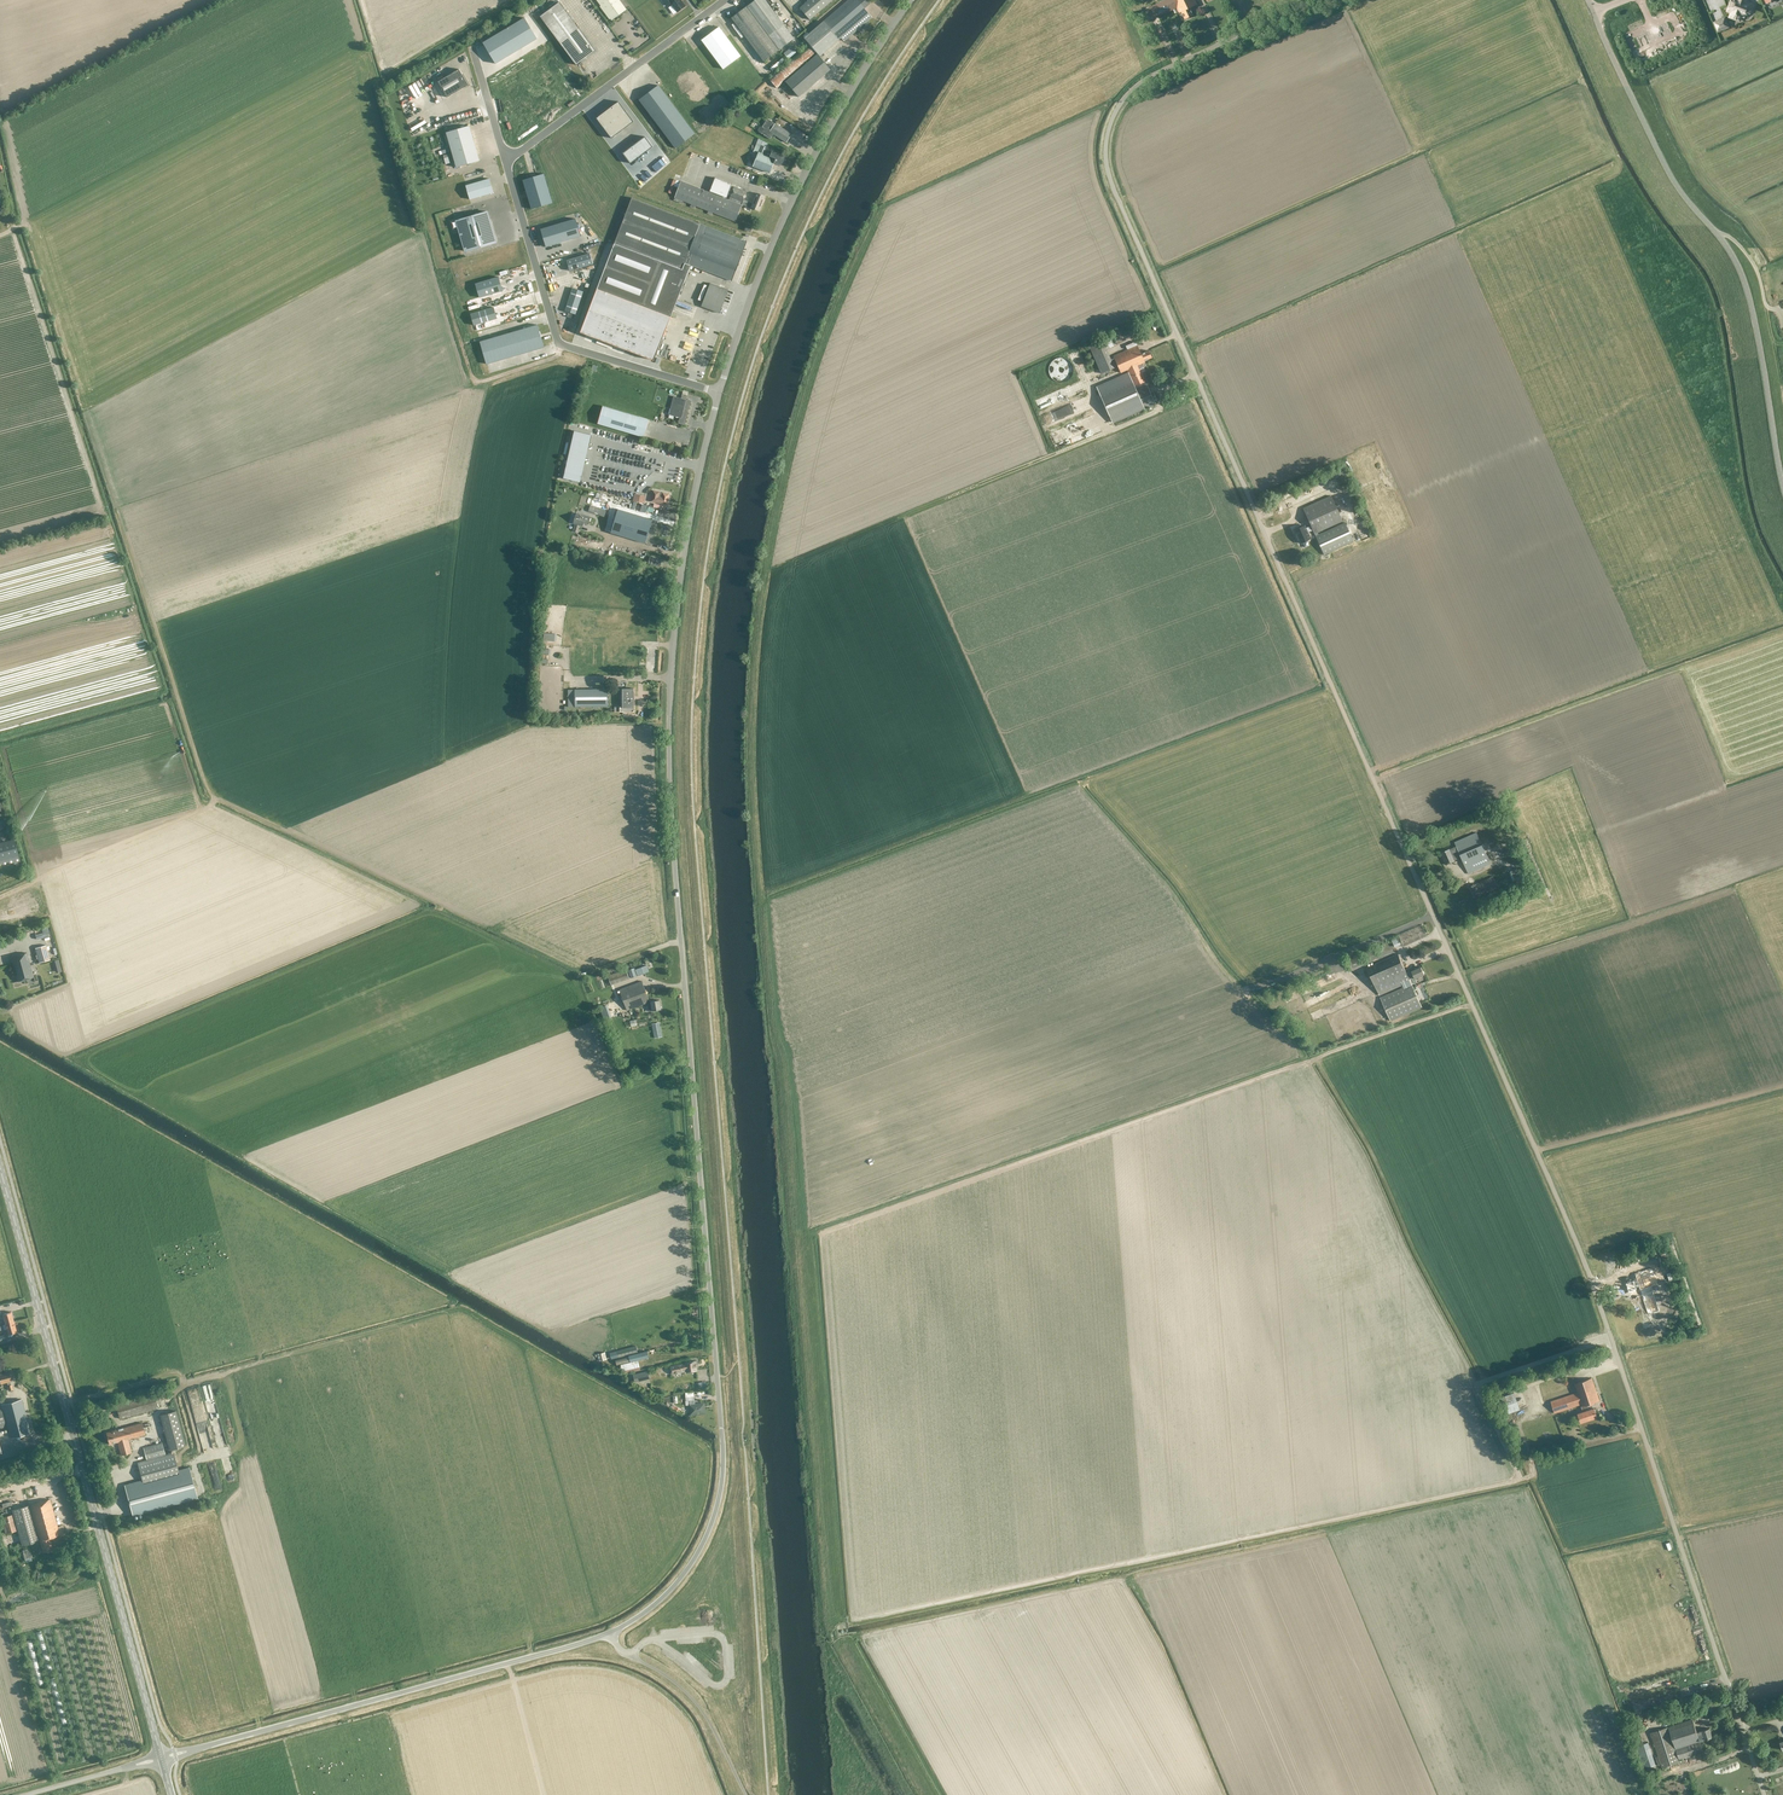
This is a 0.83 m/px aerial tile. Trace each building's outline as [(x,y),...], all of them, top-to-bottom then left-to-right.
[(611,20),(616,17),(618,17),(624,12),(624,11),(626,9),(619,0),(596,0),(611,20)] [(667,7),(671,4),(677,12),(685,6),(680,0),(670,0),(662,0),(667,7)] [(746,6),(779,50),(793,39),(765,0),(754,0),(746,6)] [(808,43),(807,43),(803,39),(801,41),(805,45),(767,78),(776,88),(816,53),(817,54),(785,81),(798,97),(830,69),(819,56),(841,38),(843,41),(856,30),(862,33),(868,24),(866,22),(871,17),(863,8),(869,3),(866,0),(847,0),(803,38),(808,43)] [(799,8),(809,19),(832,0),(808,0),(799,8)] [(1193,16),(1189,8),(1197,5),(1195,0),(1165,0),(1150,7),(1155,18),(1177,8),(1179,13),(1181,12),(1185,19),(1193,16)] [(1727,11),(1731,13),(1730,17),(1738,20),(1741,21),(1742,18),(1744,19),(1745,16),(1746,16),(1746,14),(1748,15),(1751,16),(1755,4),(1749,1),(1749,0),(1731,0),(1727,11)] [(595,50),(559,2),(539,16),(575,65),(595,50)] [(763,61),(779,50),(746,6),(731,18),(763,61)] [(525,17),(483,42),(495,63),(537,38),(525,17)] [(1725,17),(1718,20),(1723,31),(1730,28),(1725,17)] [(718,27),(701,40),(722,69),(740,56),(718,27)] [(1163,29),(1157,31),(1161,41),(1167,38),(1163,29)] [(762,77),(765,76),(755,61),(752,63),(762,77)] [(468,85),(458,69),(437,82),(447,98),(468,85)] [(658,85),(638,100),(675,148),(694,133),(658,85)] [(633,121),(618,101),(596,118),(611,138),(633,121)] [(426,123),(424,119),(417,122),(416,118),(408,121),(413,133),(420,129),(418,126),(426,123)] [(767,118),(761,126),(759,127),(757,129),(758,131),(763,135),(764,135),(769,139),(773,134),(786,142),(791,134),(775,123),(774,124),(771,121),(767,118)] [(469,125),(446,132),(456,167),(479,160),(469,125)] [(652,146),(644,136),(622,153),(630,163),(652,146)] [(770,156),(763,154),(766,147),(760,145),(752,166),(769,173),(773,163),(780,165),(784,156),(771,151),(770,156)] [(450,151),(441,153),(444,162),(452,159),(450,151)] [(532,167),(520,171),(521,175),(533,171),(532,167)] [(552,202),(543,173),(523,180),(531,209),(552,202)] [(709,192),(712,193),(712,192),(723,196),(722,197),(724,198),(724,197),(726,197),(731,184),(715,177),(709,191),(710,191),(709,192)] [(466,185),(470,199),(493,192),(489,178),(466,185)] [(695,206),(708,210),(707,213),(711,214),(712,212),(735,221),(742,204),(751,208),(751,207),(759,210),(764,196),(756,193),(752,203),(743,200),(747,191),(734,186),(730,197),(728,200),(724,198),(722,197),(712,193),(709,192),(680,181),(676,180),(674,186),(678,187),(673,200),(682,203),(683,201),(691,204),(690,206),(694,208),(695,206)] [(746,241),(631,197),(580,332),(653,360),(689,265),(731,281),(746,241)] [(495,243),(486,211),(457,220),(466,251),(495,243)] [(581,236),(575,218),(540,229),(546,246),(581,236)] [(590,253),(566,260),(570,271),(593,264),(590,253)] [(498,277),(475,283),(479,297),(502,291),(498,277)] [(701,306),(719,313),(728,290),(710,284),(701,306)] [(575,314),(583,291),(572,288),(565,311),(575,314)] [(493,307),(470,314),(473,325),(497,318),(493,307)] [(480,341),(483,352),(486,364),(544,347),(537,324),(480,341)] [(1136,333),(1133,327),(1122,332),(1121,329),(1112,333),(1117,344),(1126,340),(1125,338),(1136,333)] [(1146,352),(1141,354),(1140,352),(1137,345),(1122,352),(1110,357),(1107,352),(1106,349),(1114,345),(1110,337),(1102,341),(1089,346),(1091,352),(1101,373),(1104,372),(1118,366),(1121,372),(1127,370),(1134,386),(1145,381),(1140,368),(1146,365),(1144,360),(1152,357),(1149,352),(1149,350),(1146,352)] [(1069,361),(1050,363),(1051,368),(1050,368),(1050,375),(1054,374),(1055,377),(1070,376),(1069,361)] [(1136,391),(1128,372),(1096,386),(1112,422),(1122,417),(1155,403),(1147,386),(1136,391)] [(1073,383),(1048,397),(1051,401),(1071,390),(1072,391),(1076,389),(1073,383)] [(680,417),(679,422),(684,423),(690,400),(686,399),(687,396),(681,395),(681,398),(674,396),(669,414),(680,417)] [(602,405),(597,423),(643,437),(649,419),(602,405)] [(1043,413),(1045,421),(1059,417),(1057,410),(1043,413)] [(574,430),(563,477),(580,481),(591,434),(574,430)] [(1310,487),(1299,493),(1302,500),(1314,494),(1310,487)] [(659,492),(653,490),(651,501),(666,504),(669,494),(662,492),(662,493),(659,492)] [(644,503),(645,496),(634,493),(633,500),(644,503)] [(1296,525),(1302,540),(1309,537),(1307,532),(1313,529),(1324,554),(1353,541),(1345,522),(1318,534),(1317,532),(1342,520),(1330,495),(1303,508),(1311,525),(1305,528),(1303,522),(1296,525)] [(604,517),(606,511),(590,505),(588,511),(604,517)] [(652,519),(617,509),(610,532),(645,543),(652,519)] [(576,513),(573,523),(574,523),(572,530),(579,532),(581,525),(582,526),(583,522),(588,523),(590,517),(585,515),(585,516),(576,513)] [(659,566),(661,559),(650,556),(648,563),(659,566)] [(548,656),(548,646),(540,646),(540,657),(548,656)] [(551,657),(548,657),(549,665),(560,664),(559,660),(552,661),(551,657)] [(568,689),(568,706),(581,706),(608,706),(608,688),(568,689)] [(619,711),(634,711),(634,688),(622,688),(622,706),(619,706),(619,711)] [(1445,864),(1454,860),(1458,858),(1458,857),(1460,856),(1468,873),(1490,863),(1477,832),(1454,842),(1456,846),(1449,849),(1441,852),(1444,858),(1443,859),(1445,864)] [(0,842),(0,868),(20,862),(14,838),(0,842)] [(1475,897),(1498,887),(1493,876),(1471,886),(1475,897)] [(49,935),(47,925),(33,929),(36,939),(49,935)] [(1402,944),(1399,936),(1392,940),(1395,947),(1402,944)] [(39,962),(50,959),(46,944),(35,947),(37,954),(35,955),(36,958),(38,958),(39,962)] [(11,957),(17,981),(33,977),(27,952),(11,957)] [(1367,967),(1380,995),(1401,985),(1402,987),(1380,997),(1391,1020),(1422,1007),(1409,978),(1414,975),(1415,978),(1424,974),(1421,967),(1410,971),(1409,970),(1406,972),(1398,953),(1367,967)] [(634,967),(628,970),(630,977),(642,974),(641,971),(648,968),(647,964),(635,968),(634,967)] [(626,969),(607,975),(607,976),(605,976),(606,979),(608,979),(610,984),(629,978),(626,969)] [(1336,980),(1342,997),(1351,993),(1344,977),(1336,980)] [(627,1009),(629,1014),(635,1012),(634,1007),(647,1002),(649,1010),(652,1010),(661,1008),(659,999),(649,1001),(641,980),(619,989),(627,1009)] [(1325,1022),(1334,1019),(1334,1017),(1336,1016),(1333,1004),(1321,1007),(1325,1022)] [(1308,1011),(1313,1021),(1322,1017),(1318,1007),(1308,1011)] [(662,1036),(659,1022),(652,1023),(654,1038),(662,1036)] [(1656,1263),(1622,1275),(1629,1296),(1645,1291),(1652,1313),(1661,1310),(1654,1289),(1663,1286),(1656,1263)] [(13,1321),(10,1311),(2,1313),(4,1320),(3,1320),(3,1324),(5,1323),(13,1321)] [(5,1323),(8,1334),(16,1331),(13,1321),(5,1323)] [(636,1345),(616,1350),(617,1350),(609,1352),(611,1358),(637,1352),(636,1345)] [(646,1351),(615,1358),(616,1365),(648,1357),(646,1351)] [(605,1352),(597,1353),(599,1360),(607,1359),(605,1352)] [(638,1360),(620,1364),(622,1370),(639,1366),(638,1360)] [(685,1361),(686,1371),(697,1370),(696,1360),(685,1361)] [(647,1370),(633,1374),(635,1382),(649,1378),(649,1377),(650,1377),(648,1371),(647,1370)] [(0,1374),(0,1381),(1,1383),(6,1382),(9,1390),(13,1389),(10,1381),(11,1380),(9,1371),(0,1374)] [(1542,1397),(1567,1388),(1564,1378),(1539,1386),(1542,1397)] [(1575,1383),(1578,1392),(1580,1391),(1589,1419),(1597,1417),(1594,1408),(1589,1410),(1587,1405),(1599,1401),(1592,1378),(1575,1383)] [(1580,1422),(1589,1419),(1580,1391),(1578,1392),(1551,1401),(1555,1412),(1580,1404),(1581,1406),(1580,1406),(1582,1412),(1577,1413),(1580,1422)] [(1513,1392),(1500,1397),(1506,1414),(1520,1409),(1513,1392)] [(154,1394),(145,1396),(115,1404),(119,1419),(158,1408),(154,1394)] [(686,1404),(690,1404),(690,1413),(704,1412),(703,1403),(694,1404),(694,1395),(685,1396),(686,1404)] [(7,1425),(10,1438),(30,1432),(21,1399),(1,1404),(2,1406),(0,1407),(0,1427),(7,1425)] [(211,1408),(207,1410),(211,1421),(217,1419),(214,1412),(213,1413),(211,1408)] [(160,1415),(169,1450),(185,1446),(176,1410),(160,1415)] [(141,1422),(106,1432),(109,1444),(117,1442),(121,1455),(131,1452),(127,1439),(145,1434),(141,1422)] [(180,1477),(178,1470),(173,1453),(165,1455),(161,1442),(143,1447),(146,1460),(137,1462),(141,1480),(143,1487),(180,1477)] [(220,1486),(214,1463),(207,1464),(213,1488),(220,1486)] [(130,1466),(133,1474),(138,1473),(136,1464),(130,1466)] [(143,1487),(141,1480),(124,1484),(132,1514),(196,1497),(188,1467),(178,1470),(180,1477),(143,1487)] [(22,1545),(39,1540),(39,1541),(40,1541),(43,1551),(52,1548),(49,1537),(59,1534),(49,1499),(29,1504),(12,1509),(13,1514),(1,1517),(5,1533),(17,1530),(22,1545)] [(1698,1705),(1681,1711),(1683,1716),(1700,1710),(1698,1705)] [(1709,1727),(1701,1730),(1697,1731),(1693,1719),(1650,1732),(1661,1767),(1680,1761),(1679,1759),(1703,1751),(1700,1740),(1712,1736),(1709,1727)] [(1631,1726),(1637,1745),(1646,1742),(1639,1723),(1631,1726)] [(1635,1746),(1643,1768),(1655,1764),(1648,1742),(1635,1746)]
